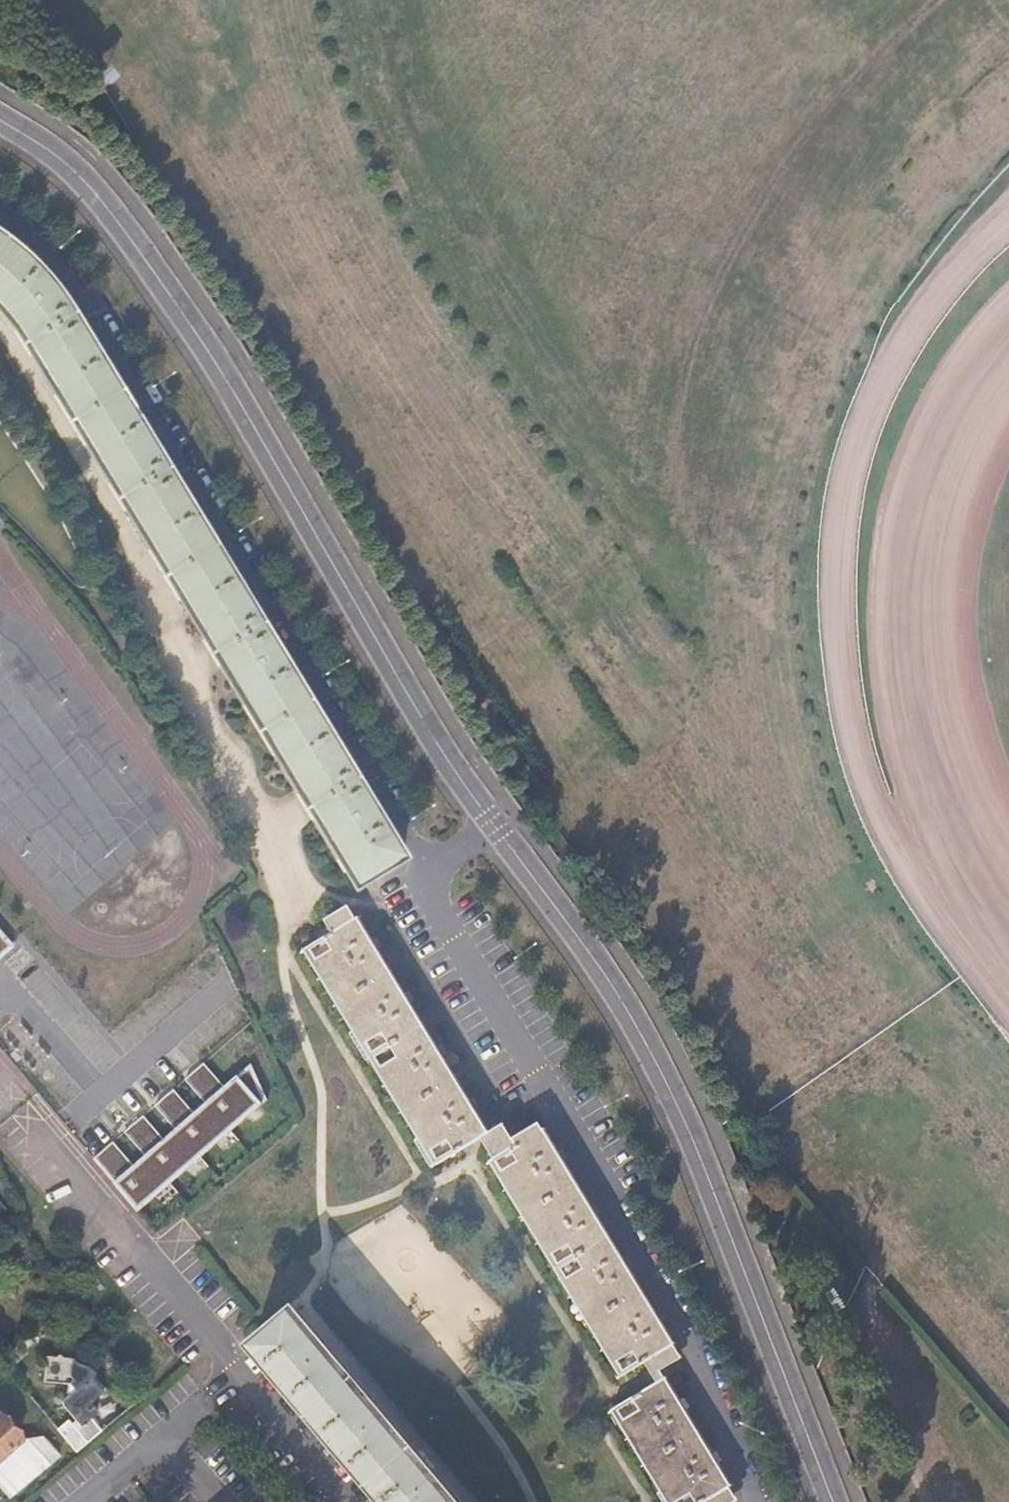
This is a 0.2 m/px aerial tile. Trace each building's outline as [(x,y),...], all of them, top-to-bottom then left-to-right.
[(10,347),(338,887),(383,860),(47,308),(34,290),(23,276),(9,261),(0,253),(0,334),(10,347)] [(300,964),(348,1045),(364,1072),(430,1179),(467,1157),(478,1150),(348,935),(300,964)] [(203,1105),(223,1088),(201,1065),(183,1083),(203,1105)] [(110,1184),(134,1212),(264,1101),(249,1066),(223,1088),(203,1105),(194,1113),(174,1130),(162,1141),(142,1157),(131,1166),(110,1184)] [(194,1113),(173,1090),(154,1108),(174,1130),(194,1113)] [(162,1141),(142,1117),(122,1134),(142,1157),(162,1141)] [(535,1135),(486,1163),(616,1379),(665,1350),(535,1135)] [(131,1166),(112,1143),(90,1161),(110,1184),(131,1166)] [(289,1313),(250,1346),(383,1501),(449,1501),(289,1313)] [(41,1387),(66,1389),(65,1396),(68,1399),(67,1407),(74,1408),(72,1421),(79,1430),(74,1433),(64,1420),(53,1430),(74,1456),(99,1435),(96,1430),(107,1420),(100,1411),(95,1416),(88,1407),(103,1394),(90,1377),(72,1367),(69,1363),(43,1361),(41,1387)] [(618,1408),(675,1501),(704,1501),(731,1485),(665,1379),(618,1408)] [(0,1419),(0,1458),(19,1441),(0,1419)] [(39,1443),(20,1458),(25,1463),(2,1482),(13,1495),(54,1461),(39,1443)]
